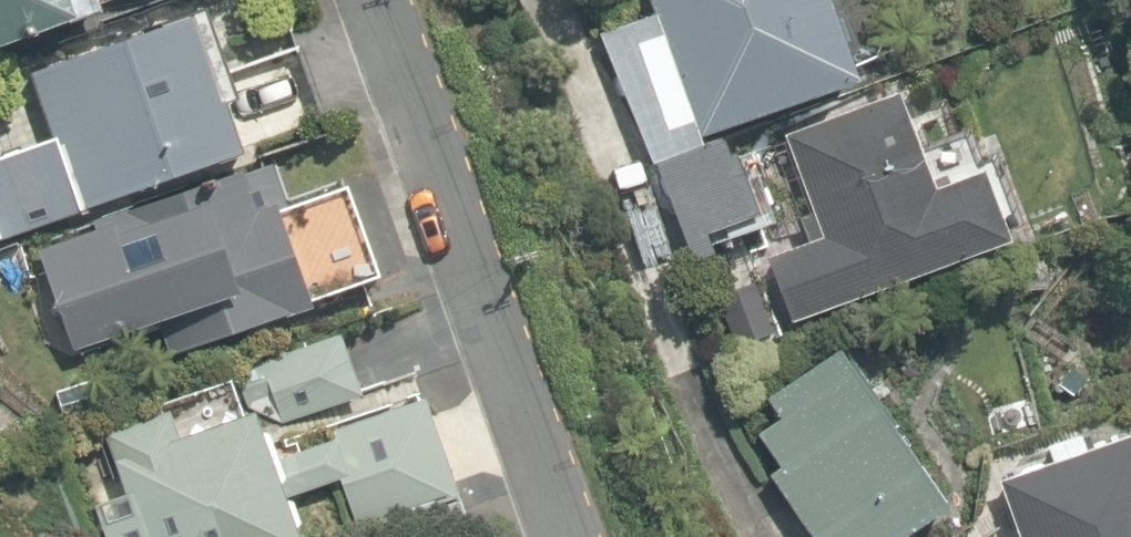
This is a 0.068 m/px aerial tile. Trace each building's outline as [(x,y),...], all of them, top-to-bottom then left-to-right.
[(99,6),(97,0),(0,0),(0,41),(99,6)] [(852,80),(825,0),(648,0),(653,13),(598,33),(651,163),(654,161),(702,143),(698,133),(852,80)] [(240,150),(190,17),(29,72),(52,137),(0,156),(0,237),(240,150)] [(932,187),(897,92),(782,133),(811,212),(799,217),(809,239),(767,256),(792,322),(1005,238),(978,169),(932,187)] [(702,143),(654,161),(692,262),(713,253),(704,232),(756,212),(730,149),(726,150),(720,136),(702,143)] [(168,354),(310,304),(308,300),(380,274),(345,183),(288,203),(272,163),(240,174),(238,168),(35,247),(71,348),(155,318),(168,354)] [(330,401),(414,371),(396,319),(312,349),(330,401)] [(833,345),(764,396),(778,416),(755,433),(778,466),(766,475),(810,536),(896,536),(944,503),(833,345)] [(359,528),(458,494),(424,399),(329,429),(332,437),(276,459),(264,431),(256,430),(249,408),(176,436),(164,407),(100,431),(123,493),(95,504),(107,536),(299,536),(295,527),(298,520),(289,498),(283,496),(339,475),(359,528)] [(1084,447),(1078,431),(1043,444),(1049,459),(996,481),(1017,536),(1130,536),(1130,428),(1084,447)]
